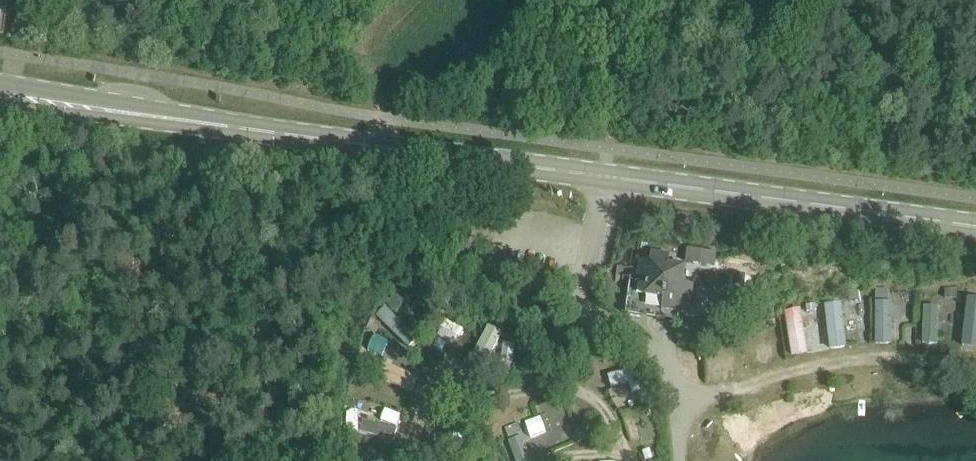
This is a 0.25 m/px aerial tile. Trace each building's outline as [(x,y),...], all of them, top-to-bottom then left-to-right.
[(3,32),(9,0),(0,0),(0,32),(3,32)] [(625,313),(679,321),(680,312),(690,314),(693,285),(683,284),(686,267),(669,265),(670,255),(651,252),(650,262),(640,261),(639,268),(631,267),(625,313)] [(888,288),(875,288),(875,300),(888,300),(888,288)] [(945,288),(945,298),(956,299),(957,289),(945,288)] [(859,291),(848,292),(849,301),(860,300),(859,291)] [(965,345),(975,345),(975,295),(966,295),(965,345)] [(828,347),(845,347),(844,301),(826,302),(828,347)] [(817,311),(816,303),(805,304),(806,312),(817,311)] [(922,342),(939,343),(940,304),(923,304),(922,342)] [(409,344),(418,333),(385,305),(375,317),(409,344)] [(791,355),(808,352),(801,307),(784,309),(791,355)] [(371,318),(366,328),(377,333),(381,323),(371,318)] [(445,322),(438,336),(450,342),(457,328),(445,322)] [(359,365),(370,369),(374,359),(363,355),(359,365)] [(636,365),(608,374),(611,386),(628,381),(632,393),(643,390),(636,365)] [(409,385),(413,373),(393,368),(389,380),(409,385)] [(385,415),(382,424),(397,429),(400,420),(385,415)] [(526,421),(531,436),(546,431),(540,415),(526,421)] [(518,422),(504,427),(518,460),(534,460),(518,422)] [(459,452),(459,443),(448,442),(447,452),(459,452)]
